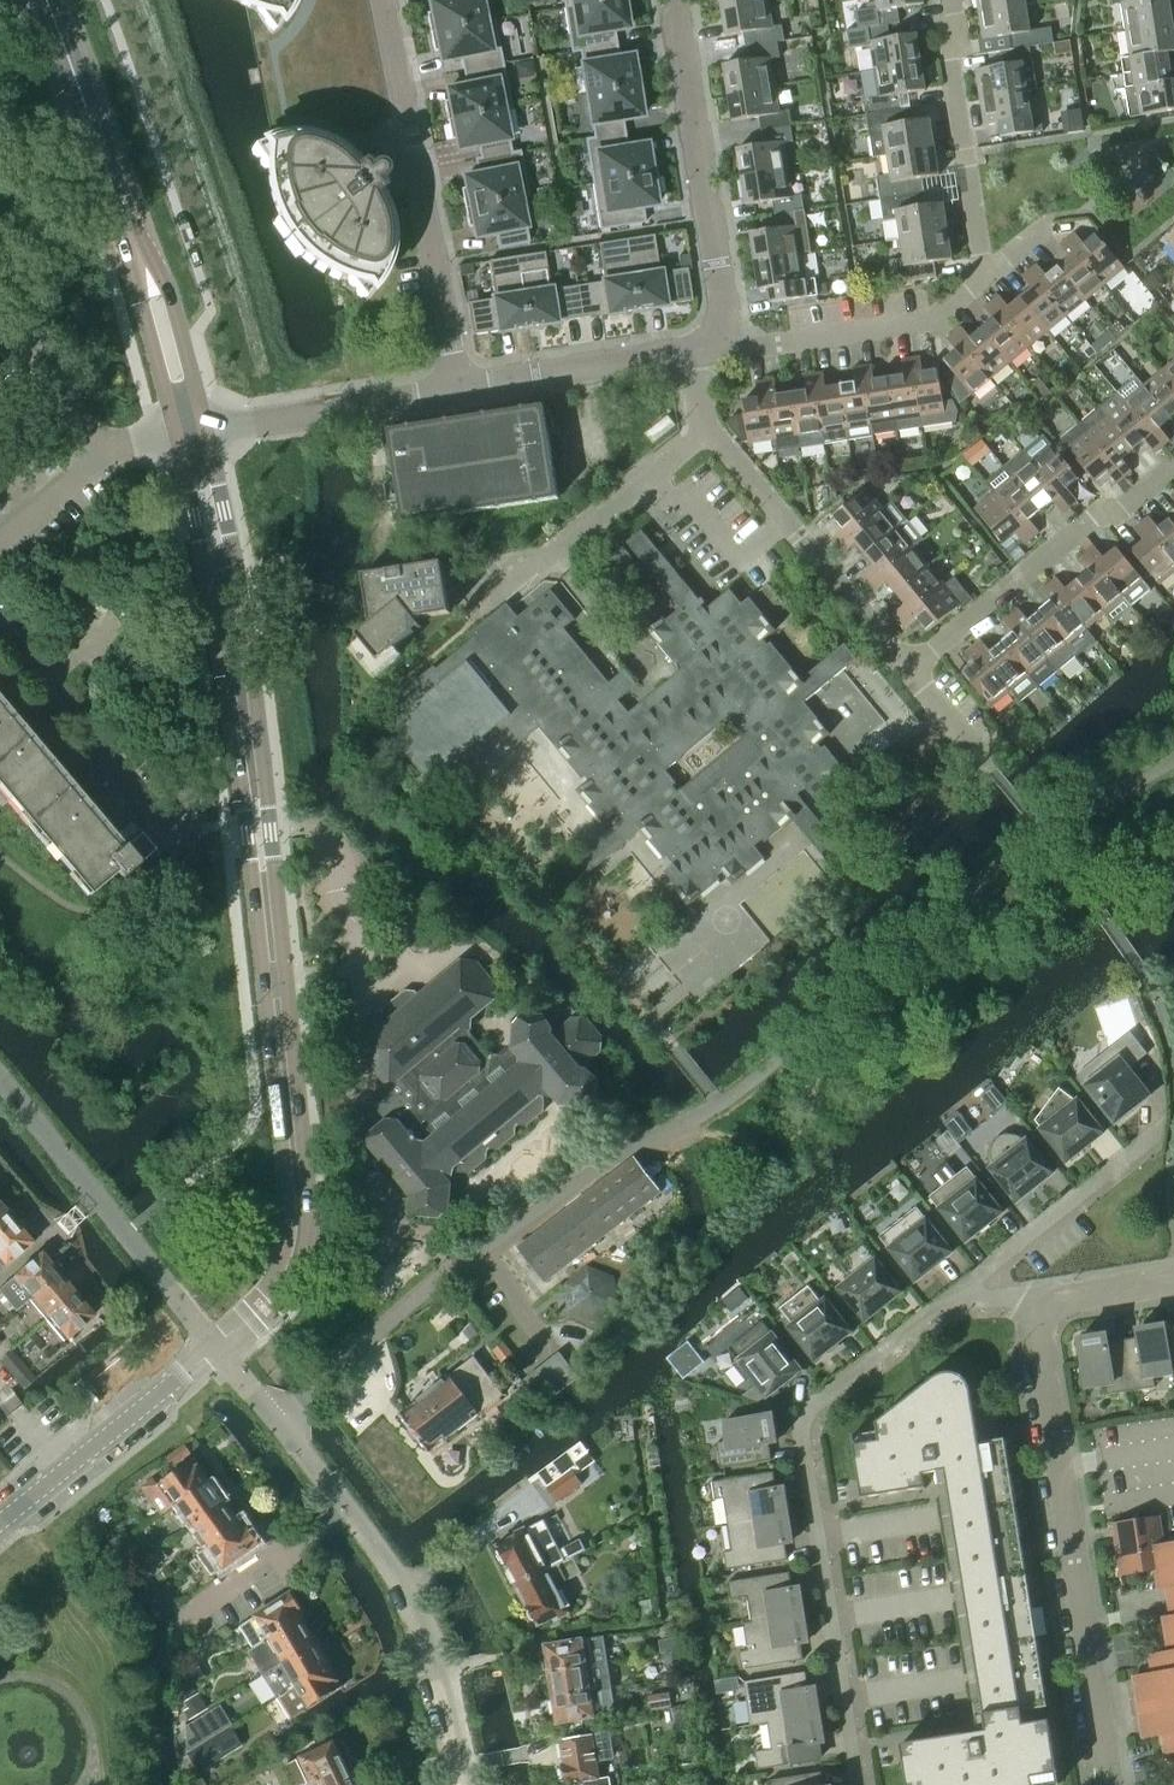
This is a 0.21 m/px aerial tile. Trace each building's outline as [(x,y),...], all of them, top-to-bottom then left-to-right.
[(236,1),(238,2),(246,6),(259,72),(377,49),(368,0),(235,0),(236,1)] [(432,12),(426,13),(430,32),(494,20),(494,19),(485,20),(481,0),(438,0),(430,2),(432,12)] [(572,51),(616,44),(614,30),(628,27),(626,17),(632,16),(629,0),(608,0),(565,7),(572,51)] [(768,0),(722,8),(727,36),(753,32),(755,46),(777,42),(785,40),(782,25),(773,27),(768,0)] [(856,11),(859,28),(888,25),(900,23),(898,9),(924,4),(924,0),(876,0),(877,2),(866,4),(867,10),(856,11)] [(979,11),(1026,4),(1025,0),(977,0),(979,11)] [(1126,31),(1173,23),(1170,0),(1112,0),(1113,5),(1122,4),(1126,31)] [(1026,4),(979,11),(984,40),(1010,36),(1012,50),(1030,47),(1042,45),(1054,43),(1051,27),(1040,29),(1030,31),(1026,4)] [(440,51),(442,61),(461,57),(464,72),(503,64),(494,20),(430,32),(434,52),(440,51)] [(1124,74),(1170,67),(1168,53),(1173,52),(1173,29),(1173,23),(1126,31),(1131,57),(1121,59),(1124,74)] [(859,28),(846,30),(849,46),(861,44),(865,44),(866,49),(872,48),(875,69),(921,62),(917,34),(890,38),(888,25),(859,28)] [(750,60),(724,65),(728,93),(775,85),(770,59),(780,57),(779,54),(777,42),(755,46),(748,47),(750,60)] [(581,51),(587,94),(643,85),(640,66),(634,66),(632,56),(619,58),(616,44),(572,51),(572,52),(581,51)] [(1002,65),(976,70),(981,98),(1027,90),(1037,89),(1032,62),(1030,47),(1012,50),(1000,51),(1002,65)] [(265,141),(253,146),(270,170),(268,170),(268,171),(269,171),(269,179),(271,187),(272,195),(275,203),(277,210),(281,217),(274,220),(287,237),(285,239),(286,240),(288,239),(301,256),(305,251),(311,256),(317,261),(324,265),(331,269),(338,273),(345,276),(345,277),(346,277),(347,276),(364,298),(373,288),(374,289),(378,283),(381,278),(385,272),(387,265),(389,259),(391,252),(392,245),(392,239),(392,232),(391,225),(389,219),(387,212),(385,206),(383,203),(407,199),(377,49),(259,72),(272,138),(271,138),(265,141)] [(875,69),(860,71),(864,98),(870,97),(872,113),(902,109),(899,95),(926,91),(921,62),(875,69)] [(447,90),(450,100),(444,101),(448,121),(511,108),(503,64),(464,72),(467,86),(447,90)] [(1124,74),(1130,117),(1173,110),(1173,80),(1172,81),(1170,67),(1124,74)] [(586,140),(625,133),(622,119),(642,116),(640,105),(646,104),(643,85),(587,94),(594,138),(586,139),(586,140)] [(775,85),(728,93),(733,121),(759,117),(762,130),(791,126),(789,110),(779,112),(775,85)] [(1027,90),(981,98),(985,126),(999,124),(1001,138),(1014,136),(1043,131),(1041,116),(1031,117),(1027,90)] [(457,139),(459,149),(479,145),(481,158),(475,159),(476,160),(520,151),(511,153),(503,110),(512,109),(511,108),(448,121),(451,140),(457,139)] [(872,113),(867,114),(871,137),(874,157),(888,154),(935,147),(930,119),(913,122),(911,108),(902,109),(872,113)] [(1081,110),(1064,112),(1067,134),(1084,131),(1081,110)] [(764,144),(737,148),(742,177),(788,169),(784,143),(794,141),(791,126),(762,130),(764,144)] [(586,140),(593,184),(657,173),(654,154),(648,155),(646,144),(627,148),(625,133),(586,140)] [(891,174),(877,176),(881,199),(924,192),(922,178),(939,176),(935,147),(888,154),(891,174)] [(465,177),(467,188),(461,189),(465,208),(529,195),(520,151),(476,160),(478,175),(465,177)] [(788,169),(742,177),(747,205),(773,201),(775,215),(805,210),(802,195),(793,196),(788,169)] [(600,229),(645,222),(642,206),(656,204),(655,194),(660,193),(657,173),(593,184),(600,229)] [(924,192),(881,199),(887,241),(902,239),(948,232),(944,203),(926,206),(924,192)] [(474,226),(476,237),(496,233),(499,248),(529,242),(520,198),(529,196),(529,195),(465,208),(469,228),(474,226)] [(777,228),(751,233),(756,261),(802,253),(811,252),(807,225),(805,210),(775,215),(777,228)] [(905,258),(890,261),(894,284),(937,277),(935,262),(953,260),(948,232),(902,239),(905,258)] [(1075,233),(1068,240),(1105,285),(1125,268),(1098,235),(1085,245),(1075,233)] [(626,239),(637,309),(639,309),(639,310),(652,308),(651,307),(692,300),(688,269),(691,269),(689,254),(678,256),(680,269),(660,272),(654,235),(626,239)] [(577,285),(582,318),(622,311),(623,313),(635,311),(634,309),(637,309),(626,239),(598,243),(604,281),(577,285)] [(1070,258),(1059,267),(1086,300),(1105,285),(1068,240),(1061,246),(1070,258)] [(517,256),(528,326),(530,326),(530,327),(542,325),(542,324),(582,318),(577,285),(551,289),(545,252),(517,256)] [(802,253),(756,261),(760,289),(769,288),(771,303),(789,300),(822,295),(820,285),(816,285),(815,279),(806,280),(802,253)] [(467,303),(472,335),(513,328),(513,330),(525,328),(525,327),(528,326),(517,256),(489,261),(494,298),(467,303)] [(1037,265),(1030,271),(1067,316),(1086,300),(1059,267),(1047,277),(1037,265)] [(1032,289),(1021,298),(1048,331),(1067,316),(1030,271),(1023,277),(1032,289)] [(1000,296),(992,302),(1029,347),(1048,331),(1021,298),(1009,308),(1000,296)] [(995,320),(983,330),(1010,363),(1029,347),(992,302),(985,308),(995,320)] [(962,327),(954,333),(991,378),(1010,363),(983,330),(972,339),(962,327)] [(991,378),(954,333),(947,339),(957,351),(944,362),(951,370),(944,375),(960,404),(991,378)] [(14,372),(0,356),(0,385),(14,372)] [(920,358),(911,359),(922,429),(955,424),(958,411),(952,400),(944,401),(939,371),(923,373),(920,358)] [(904,376),(889,378),(898,433),(922,429),(911,359),(901,361),(904,376)] [(1163,371),(1173,384),(1173,362),(1163,371)] [(872,365),(862,367),(873,437),(898,433),(889,378),(874,381),(872,365)] [(855,384),(841,386),(849,440),(873,437),(862,367),(853,368),(855,384)] [(1144,386),(1171,419),(1173,417),(1173,384),(1163,371),(1144,386)] [(823,373),(814,374),(825,444),(849,440),(841,386),(826,388),(823,373)] [(807,391),(792,393),(801,448),(825,444),(814,374),(804,376),(807,391)] [(1136,377),(1118,393),(1162,447),(1170,441),(1160,429),(1171,419),(1144,386),(1136,377)] [(765,382),(774,440),(776,452),(801,448),(792,393),(777,396),(775,380),(765,382)] [(749,444),(774,440),(765,382),(756,383),(758,399),(742,401),(745,415),(730,418),(727,423),(743,443),(749,442),(749,444)] [(1118,393),(1099,408),(1134,450),(1145,441),(1155,453),(1162,447),(1118,393)] [(388,430),(402,524),(559,499),(544,405),(388,430)] [(1099,408),(1080,424),(1125,478),(1132,472),(1122,460),(1134,450),(1099,408)] [(1125,478),(1080,424),(1060,440),(1095,482),(1107,472),(1117,484),(1125,478)] [(1043,435),(1023,451),(1070,508),(1077,501),(1072,496),(1077,492),(1072,486),(1080,479),(1043,435)] [(1023,451),(1004,467),(1041,511),(1052,502),(1062,514),(1070,508),(1023,451)] [(986,483),(995,494),(1032,539),(1039,533),(1029,521),(1041,511),(1004,467),(986,483)] [(831,539),(837,547),(882,510),(866,490),(833,517),(843,529),(831,539)] [(1032,539),(995,494),(975,510),(1002,543),(1015,533),(1024,545),(1032,539)] [(855,544),(865,556),(909,519),(894,500),(882,510),(837,547),(844,554),(855,544)] [(1142,523),(1173,563),(1173,524),(1171,520),(1159,529),(1149,517),(1142,523)] [(863,577),(869,585),(914,547),(925,538),(909,519),(865,556),(874,567),(863,577)] [(1132,552),(1159,585),(1173,573),(1173,563),(1142,523),(1134,530),(1144,542),(1132,552)] [(691,591),(642,531),(637,535),(654,555),(643,564),(676,604),(691,591)] [(637,535),(627,544),(643,564),(654,555),(637,535)] [(610,558),(621,572),(635,560),(624,547),(610,558)] [(887,582),(896,594),(929,566),(914,547),(869,585),(875,592),(887,582)] [(1087,553),(1124,598),(1133,609),(1153,593),(1144,582),(1117,549),(1104,559),(1095,547),(1087,553)] [(1090,571),(1078,581),(1105,614),(1114,625),(1133,609),(1124,598),(1087,553),(1080,559),(1090,571)] [(371,625),(357,636),(379,662),(415,633),(414,632),(412,620),(450,614),(442,563),(363,575),(367,600),(371,625)] [(894,615),(900,623),(945,585),(929,566),(896,594),(906,605),(894,615)] [(945,585),(900,623),(906,630),(918,620),(928,632),(961,606),(963,609),(974,601),(955,577),(945,585)] [(1049,584),(1086,630),(1105,614),(1078,581),(1066,590),(1057,578),(1049,584)] [(1052,602),(1040,612),(1077,656),(1095,641),(1086,630),(1049,584),(1042,591),(1052,602)] [(434,667),(396,699),(409,716),(388,733),(393,738),(381,748),(397,767),(409,757),(424,775),(417,780),(433,799),(452,784),(453,783),(441,770),(496,725),(515,748),(540,727),(543,724),(559,744),(556,747),(567,760),(570,758),(585,775),(581,778),(582,779),(585,776),(590,781),(577,792),(588,805),(591,803),(606,820),(602,823),(603,824),(616,813),(622,821),(623,823),(630,817),(641,831),(648,840),(652,838),(666,855),(663,858),(664,859),(667,856),(673,865),(664,872),(679,891),(676,893),(688,907),(701,896),(698,892),(716,878),(719,881),(720,880),(717,878),(722,873),(732,886),(746,874),(743,871),(761,857),(763,860),(764,859),(754,847),(762,840),(765,843),(766,842),(763,839),(781,825),(783,828),(793,820),(797,817),(787,804),(796,796),(798,799),(799,797),(797,795),(805,788),(817,802),(835,787),(838,790),(851,779),(840,765),(837,768),(822,751),(826,748),(825,747),(821,750),(817,745),(830,734),(818,721),(815,723),(801,706),(804,703),(842,672),(843,671),(857,660),(844,645),(801,681),(793,670),(789,673),(768,647),(772,644),(771,643),(768,646),(763,641),(776,631),(775,630),(765,618),(762,621),(747,602),(750,600),(749,599),(742,605),(730,591),(725,594),(717,601),(714,604),(709,608),(701,598),(699,600),(691,591),(676,604),(680,609),(664,622),(661,619),(647,631),(658,644),(661,641),(676,659),(673,662),(674,663),(677,660),(684,668),(676,675),(680,679),(669,688),(666,683),(629,714),(618,701),(618,700),(613,704),(602,691),(610,685),(609,684),(602,674),(598,677),(561,632),(564,629),(575,620),(551,591),(518,618),(513,622),(502,610),(508,605),(507,604),(469,636),(472,640),(437,670),(434,667)] [(1019,609),(1011,616),(1058,672),(1077,656),(1040,612),(1029,621),(1019,609)] [(1014,634),(1002,643),(1030,676),(1039,688),(1058,672),(1011,616),(1004,622),(1014,634)] [(981,641),(973,647),(1011,692),(1020,703),(1039,688),(1030,676),(1002,643),(991,653),(981,641)] [(1011,692),(973,647),(966,653),(976,665),(964,675),(991,708),(1011,692)] [(637,686),(625,671),(609,684),(610,685),(602,691),(613,704),(618,700),(618,701),(637,686)] [(3,807),(12,798),(92,892),(89,894),(91,895),(119,872),(124,878),(141,864),(157,850),(142,833),(125,846),(115,835),(110,839),(99,827),(61,781),(65,777),(62,774),(53,762),(48,766),(28,743),(33,739),(23,727),(18,731),(10,721),(0,709),(0,803),(3,807)] [(835,871),(850,859),(799,797),(798,799),(796,796),(787,804),(797,817),(793,820),(835,871)] [(586,851),(599,866),(641,831),(630,817),(623,823),(622,821),(586,851)] [(585,852),(576,860),(588,875),(597,867),(599,866),(586,851),(585,852)] [(850,859),(835,871),(836,873),(844,882),(859,870),(851,860),(850,859)] [(585,1065),(600,1052),(602,1037),(587,1020),(572,1019),(556,1032),(551,1031),(551,1029),(544,1016),(524,1014),(513,1026),(512,1049),(503,1056),(487,1054),(469,1033),(470,1030),(471,1019),(494,1001),(495,984),(478,963),(462,961),(437,982),(436,989),(428,988),(419,996),(416,991),(405,991),(377,1015),(376,1025),(380,1029),(366,1041),(361,1054),(385,1082),(377,1088),(376,1107),(387,1120),(371,1134),(370,1147),(387,1167),(395,1168),(395,1175),(405,1188),(413,1188),(411,1207),(419,1217),(440,1219),(450,1210),(452,1184),(446,1177),(455,1169),(458,1172),(470,1173),(486,1159),(487,1148),(498,1149),(515,1136),(515,1124),(527,1125),(543,1112),(544,1100),(541,1096),(542,1096),(551,1094),(552,1094),(552,1097),(560,1106),(583,1108),(596,1100),(598,1080),(586,1070),(584,1070),(585,1065)] [(1118,1043),(1077,1075),(1116,1124),(1150,1098),(1128,1070),(1147,1055),(1140,1046),(1144,1045),(1129,998),(1105,1006),(1107,1011),(1108,1010),(1115,1033),(1114,1033),(1118,1043)] [(993,1086),(980,1096),(995,1115),(1008,1105),(993,1086)] [(1035,1121),(1042,1130),(1040,1131),(1066,1164),(1104,1134),(1078,1101),(1077,1102),(1059,1089),(1035,1121)] [(947,1132),(936,1140),(950,1158),(961,1149),(947,1132)] [(992,1169),(990,1171),(1016,1203),(1053,1174),(1028,1141),(1025,1143),(1023,1141),(1022,1140),(1020,1138),(1018,1137),(1016,1136),(1007,1135),(1003,1136),(1000,1137),(993,1142),(992,1144),(990,1147),(989,1149),(988,1158),(988,1159),(989,1162),(990,1165),(991,1168),(992,1169)] [(519,1249),(545,1283),(661,1192),(635,1158),(519,1249)] [(940,1190),(930,1198),(965,1243),(1003,1214),(967,1168),(956,1177),(947,1166),(931,1178),(940,1190)] [(17,1219),(7,1207),(3,1210),(0,1206),(0,1234),(17,1219)] [(879,1238),(915,1283),(953,1253),(917,1208),(879,1238)] [(0,1234),(0,1269),(31,1243),(24,1234),(27,1231),(17,1219),(0,1234)] [(864,1244),(838,1264),(851,1280),(839,1290),(865,1323),(902,1293),(864,1244)] [(0,1289),(0,1291),(16,1310),(29,1300),(62,1272),(51,1259),(48,1263),(41,1254),(0,1289)] [(567,1286),(570,1315),(599,1324),(620,1307),(615,1278),(588,1268),(567,1286)] [(62,1272),(29,1300),(46,1320),(75,1295),(68,1287),(72,1284),(62,1272)] [(780,1310),(793,1326),(788,1329),(814,1362),(852,1332),(826,1300),(822,1303),(809,1287),(780,1310)] [(75,1295),(46,1320),(63,1342),(93,1316),(75,1295)] [(751,1378),(768,1399),(802,1372),(763,1323),(729,1350),(739,1362),(735,1366),(747,1382),(751,1378)] [(1137,1338),(1123,1341),(1131,1392),(1155,1388),(1153,1377),(1173,1374),(1165,1326),(1136,1331),(1137,1338)] [(1131,1392),(1123,1341),(1108,1343),(1107,1336),(1078,1340),(1085,1388),(1105,1385),(1107,1396),(1131,1392)] [(559,1353),(524,1379),(544,1404),(578,1378),(559,1353)] [(474,1357),(400,1415),(430,1453),(504,1395),(474,1357)] [(965,1736),(965,1735),(901,1745),(908,1784),(1047,1784),(1057,1783),(1058,1784),(1060,1784),(1050,1721),(1024,1725),(1022,1712),(1048,1708),(1005,1440),(979,1444),(971,1392),(971,1390),(970,1388),(970,1386),(969,1385),(968,1383),(966,1381),(965,1380),(964,1378),(962,1377),(958,1375),(955,1374),(951,1373),(949,1373),(945,1374),(941,1375),(937,1377),(936,1378),(877,1424),(878,1433),(855,1437),(854,1436),(852,1436),(862,1499),(926,1489),(924,1475),(945,1472),(987,1732),(965,1736)] [(725,1422),(728,1442),(717,1444),(721,1469),(772,1461),(769,1445),(777,1444),(772,1415),(725,1422)] [(537,1475),(558,1503),(583,1484),(573,1471),(580,1466),(569,1451),(537,1475)] [(164,1515),(175,1507),(211,1482),(195,1460),(160,1485),(156,1479),(144,1487),(164,1515)] [(724,1499),(728,1525),(788,1516),(784,1487),(776,1489),(774,1473),(713,1483),(715,1500),(724,1499)] [(175,1507),(191,1528),(225,1503),(211,1482),(175,1507)] [(191,1528),(206,1549),(244,1521),(240,1524),(225,1503),(191,1528)] [(788,1516),(728,1525),(732,1551),(724,1552),(727,1570),(788,1561),(785,1545),(793,1544),(788,1516)] [(1113,1526),(1120,1576),(1154,1570),(1157,1589),(1168,1587),(1173,1618),(1162,1620),(1168,1655),(1149,1658),(1152,1676),(1132,1679),(1141,1737),(1161,1734),(1164,1753),(1173,1751),(1173,1546),(1164,1547),(1160,1518),(1113,1526)] [(244,1521),(206,1549),(200,1553),(215,1575),(225,1569),(260,1543),(244,1521)] [(507,1567),(517,1587),(573,1558),(587,1551),(581,1540),(559,1551),(544,1522),(527,1530),(526,1528),(516,1533),(518,1536),(498,1546),(500,1550),(498,1555),(501,1562),(507,1563),(508,1567),(507,1567)] [(573,1558),(517,1587),(526,1606),(528,1605),(530,1609),(528,1614),(532,1621),(537,1622),(539,1626),(559,1616),(561,1619),(570,1614),(556,1586),(581,1573),(573,1558)] [(744,1624),(744,1625),(804,1615),(800,1587),(792,1588),(790,1573),(729,1583),(731,1600),(748,1598),(752,1623),(744,1624)] [(265,1642),(265,1643),(307,1616),(293,1593),(241,1626),(255,1648),(265,1642)] [(804,1615),(744,1625),(748,1651),(740,1652),(742,1670),(804,1660),(801,1645),(809,1643),(804,1615)] [(265,1674),(278,1665),(279,1665),(316,1641),(303,1619),(308,1616),(307,1616),(265,1643),(265,1642),(255,1648),(251,1651),(265,1674)] [(553,1654),(548,1654),(550,1672),(593,1665),(607,1663),(603,1637),(589,1639),(551,1645),(553,1654)] [(263,1675),(277,1698),(292,1688),(329,1664),(316,1641),(279,1665),(278,1665),(265,1674),(263,1675)] [(551,1674),(548,1674),(550,1688),(553,1688),(554,1698),(597,1691),(611,1689),(607,1663),(593,1665),(550,1672),(551,1674)] [(292,1688),(277,1698),(290,1721),(305,1711),(342,1687),(329,1664),(292,1688)] [(764,1698),(768,1724),(820,1715),(816,1687),(808,1688),(805,1673),(744,1682),(747,1700),(764,1698)] [(597,1691),(554,1698),(557,1716),(562,1715),(563,1723),(601,1717),(615,1715),(611,1689),(597,1691)] [(670,1694),(649,1698),(651,1709),(672,1706),(670,1694)] [(820,1715),(768,1724),(772,1750),(755,1752),(758,1770),(819,1760),(817,1745),(824,1743),(820,1715)] [(228,1726),(187,1750),(197,1767),(238,1742),(228,1726)] [(576,1784),(607,1784),(606,1778),(600,1779),(597,1760),(613,1758),(609,1734),(562,1741),(566,1764),(563,1765),(566,1784),(576,1783),(576,1784)] [(310,1784),(347,1767),(335,1742),(285,1765),(294,1784),(309,1784),(310,1784)] [(355,1773),(350,1775),(347,1767),(310,1784),(309,1784),(361,1784),(355,1773)] [(771,1784),(823,1784),(821,1772),(770,1781),(771,1784)]
